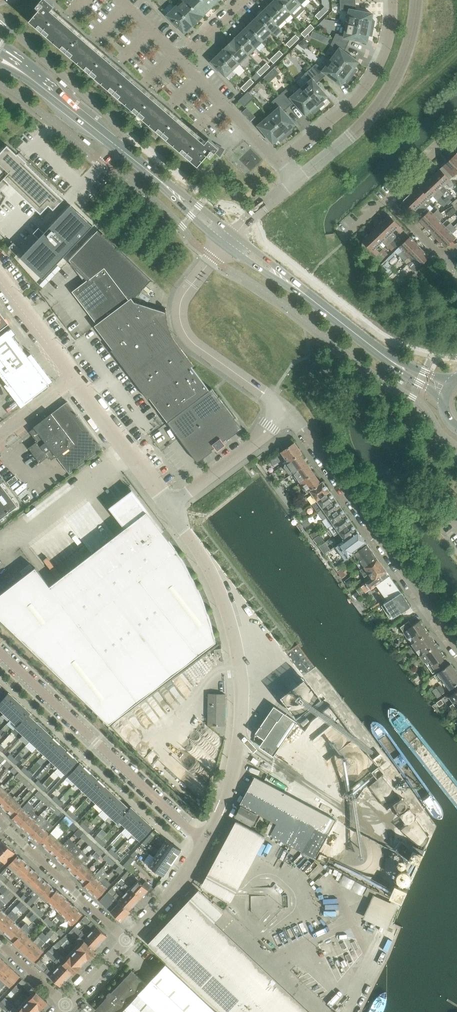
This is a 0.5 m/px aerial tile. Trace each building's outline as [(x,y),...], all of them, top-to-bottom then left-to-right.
[(49,9),(53,4),(48,0),(38,0),(40,2),(36,6),(39,9),(30,19),(37,26),(36,28),(46,36),(48,35),(62,46),(60,48),(70,57),(72,55),(78,61),(86,67),(84,69),(94,78),(96,76),(109,88),(108,90),(118,98),(120,97),(133,108),(132,110),(142,119),(144,117),(157,129),(156,131),(163,137),(166,140),(168,138),(181,150),(180,151),(190,160),(192,159),(199,165),(207,154),(211,157),(215,153),(218,155),(222,150),(211,140),(207,145),(49,9)] [(186,0),(183,0),(176,6),(194,25),(203,17),(186,0)] [(203,0),(186,0),(203,17),(203,16),(211,8),(203,0)] [(277,0),(275,0),(270,5),(284,19),(291,13),(277,0)] [(297,0),(277,0),(291,13),(296,18),(305,9),(301,4),(297,0)] [(371,21),(372,14),(355,10),(355,3),(341,4),(341,9),(349,11),(347,23),(373,28),(374,21),(371,21)] [(284,19),(270,5),(264,11),(278,26),(284,19)] [(194,25),(176,6),(167,15),(184,33),(193,25),(194,26),(194,25)] [(324,15),(329,10),(325,6),(320,11),(324,15)] [(278,26),(264,11),(257,17),(271,32),(278,26)] [(319,19),(324,15),(320,11),(315,15),(319,19)] [(271,32),(257,17),(247,27),(262,41),(271,32)] [(372,36),(373,28),(347,23),(344,36),(336,34),(334,39),(347,45),(350,39),(367,42),(368,35),(372,36)] [(310,32),(314,28),(311,24),(306,29),(310,32)] [(262,41),(247,27),(241,33),(255,48),(262,41)] [(305,37),(310,32),(306,29),(301,33),(305,37)] [(255,48),(241,33),(235,39),(234,38),(249,54),(255,48)] [(295,43),(299,38),(296,34),(291,39),(295,43)] [(249,54),(234,38),(224,48),(239,63),(249,54)] [(290,48),(295,43),(291,39),(286,44),(290,48)] [(358,62),(344,52),(347,45),(334,39),(332,44),(338,49),(331,60),(352,75),(357,70),(354,68),(358,62)] [(239,63),(224,48),(223,48),(224,49),(218,55),(232,70),(236,74),(243,67),(239,63)] [(278,59),(283,54),(279,50),(275,55),(278,59)] [(232,70),(218,55),(211,62),(229,80),(236,74),(232,70)] [(274,63),(278,59),(275,55),(270,59),(274,63)] [(352,75),(331,60),(323,70),(316,64),(312,68),(321,79),(326,74),(341,85),(345,79),(348,81),(352,75)] [(265,71),(270,67),(267,63),(262,67),(265,71)] [(261,76),(265,71),(262,67),(257,72),(261,76)] [(327,96),(316,83),(321,79),(312,68),(305,74),(311,80),(301,88),(319,108),(324,103),(322,101),(327,96)] [(249,87),(254,82),(250,78),(245,83),(249,87)] [(244,92),(249,87),(245,83),(241,88),(244,92)] [(319,108),(301,88),(292,96),(286,90),(280,96),(289,107),(294,102),(306,115),(311,110),(313,113),(319,108)] [(245,107),(253,98),(248,92),(239,101),(245,107)] [(295,124),(283,111),(289,107),(280,96),(273,101),(278,108),(269,116),(286,136),(292,131),(289,129),(295,124)] [(286,136),(269,116),(258,125),(273,143),(278,139),(281,141),(286,136)] [(2,179),(4,178),(10,184),(41,213),(49,205),(53,209),(59,203),(63,199),(50,186),(17,155),(7,146),(0,153),(0,181),(2,179)] [(450,160),(444,166),(440,170),(450,180),(456,173),(456,167),(450,160)] [(450,180),(440,170),(434,176),(444,187),(447,184),(451,188),(454,185),(450,180)] [(444,187),(434,176),(427,182),(441,198),(448,192),(444,187)] [(441,198),(427,182),(420,189),(430,199),(434,196),(443,206),(446,203),(444,201),(441,198)] [(430,199),(420,189),(419,188),(413,194),(427,209),(430,206),(429,204),(432,201),(430,199)] [(427,209),(413,194),(411,195),(410,195),(404,201),(404,202),(403,203),(400,206),(406,214),(410,210),(413,213),(420,207),(424,212),(427,209)] [(71,207),(21,259),(43,279),(92,228),(71,207)] [(427,228),(442,213),(439,210),(434,214),(431,211),(420,221),(427,228)] [(444,224),(441,221),(445,217),(442,213),(427,228),(433,234),(444,224)] [(404,231),(391,216),(390,216),(383,222),(393,233),(397,230),(400,234),(404,231)] [(439,240),(454,226),(451,223),(448,220),(444,224),(433,234),(439,240)] [(390,236),(393,233),(383,222),(376,229),(390,244),(394,240),(390,236)] [(453,234),(456,230),(456,229),(454,226),(439,240),(446,248),(456,238),(453,234)] [(390,244),(376,229),(370,235),(380,246),(383,242),(387,247),(390,244)] [(149,279),(101,234),(102,234),(98,230),(93,235),(69,260),(89,279),(72,291),(97,324),(131,297),(131,298),(132,297),(133,296),(149,279)] [(376,249),(380,246),(370,235),(363,241),(377,256),(380,253),(376,249)] [(402,258),(416,244),(410,237),(400,247),(403,250),(399,254),(402,258)] [(21,250),(13,242),(9,247),(17,255),(21,250)] [(408,264),(423,250),(416,244),(402,258),(408,264)] [(415,271),(429,257),(423,250),(408,264),(415,271)] [(113,349),(163,311),(134,302),(131,298),(131,297),(97,324),(95,325),(113,349)] [(130,375),(175,340),(174,338),(173,336),(171,333),(170,330),(169,329),(168,326),(168,324),(167,321),(167,318),(166,315),(166,314),(166,311),(166,309),(166,312),(163,311),(113,349),(111,350),(130,375)] [(9,324),(0,311),(0,331),(9,324)] [(34,357),(34,356),(30,359),(13,337),(17,334),(12,327),(0,336),(0,369),(0,370),(0,375),(2,377),(8,386),(11,384),(26,403),(50,385),(49,384),(53,381),(34,357)] [(148,399),(150,398),(191,366),(193,365),(193,366),(194,365),(178,344),(176,342),(175,340),(130,375),(148,399)] [(168,422),(210,390),(209,390),(191,366),(150,398),(168,422)] [(168,422),(167,422),(168,423),(175,432),(179,438),(198,462),(213,451),(212,449),(215,447),(216,448),(218,450),(226,444),(224,442),(223,441),(226,438),(227,440),(242,428),(236,420),(234,417),(227,408),(212,388),(210,390),(209,390),(210,390),(168,422)] [(53,412),(34,427),(35,428),(30,432),(37,441),(28,448),(40,463),(49,456),(51,460),(56,456),(69,474),(103,448),(68,402),(53,413),(53,412)] [(281,452),(289,462),(300,454),(302,453),(295,443),(281,452)] [(289,474),(292,474),(294,473),(307,464),(300,454),(289,462),(285,464),(285,467),(289,474)] [(294,473),(301,482),(314,473),(307,464),(294,473)] [(301,482),(307,492),(320,483),(314,473),(301,482)] [(19,479),(16,475),(8,481),(11,485),(19,479)] [(306,493),(313,503),(330,491),(323,481),(320,483),(307,492),(306,493)] [(1,483),(0,484),(0,509),(5,516),(18,506),(1,483)] [(313,503),(319,511),(336,499),(330,491),(313,503)] [(109,724),(216,642),(215,638),(214,633),(212,627),(211,623),(209,618),(208,613),(206,609),(203,600),(200,593),(199,592),(197,588),(195,582),(192,576),(189,571),(186,566),(184,562),(180,556),(176,550),(132,493),(128,496),(127,495),(123,497),(124,499),(113,508),(127,527),(50,586),(35,567),(0,595),(0,618),(109,724)] [(319,511),(324,519),(341,507),(336,499),(319,511)] [(324,519),(330,527),(346,515),(341,507),(324,519)] [(330,527),(335,535),(352,523),(346,515),(330,527)] [(334,536),(339,543),(357,531),(352,523),(335,535),(334,536)] [(338,544),(348,558),(350,556),(355,553),(354,552),(366,543),(357,531),(339,543),(338,544)] [(350,556),(355,563),(356,563),(372,551),(367,544),(355,553),(350,556)] [(356,563),(361,569),(377,558),(372,551),(356,563)] [(361,569),(366,576),(369,574),(382,565),(377,558),(361,569)] [(369,574),(373,579),(374,581),(387,572),(382,565),(369,574)] [(367,583),(371,588),(377,585),(389,575),(387,572),(374,581),(373,579),(367,583)] [(401,592),(389,575),(377,585),(388,600),(401,592)] [(384,603),(393,617),(410,607),(401,592),(388,600),(384,603)] [(428,633),(419,620),(412,625),(410,627),(407,629),(416,642),(428,633)] [(409,621),(400,627),(404,632),(405,630),(407,629),(410,627),(412,625),(409,621)] [(437,645),(428,633),(416,642),(424,653),(437,645)] [(442,659),(445,656),(437,645),(424,653),(437,670),(446,664),(442,659)] [(450,663),(438,672),(450,689),(456,684),(456,673),(450,663)] [(442,695),(437,687),(432,690),(438,698),(442,695)] [(450,696),(449,697),(453,704),(456,702),(456,703),(456,691),(450,696)] [(16,699),(9,692),(9,693),(0,702),(0,709),(4,713),(16,699)] [(224,726),(225,694),(208,694),(207,725),(224,726)] [(23,706),(16,699),(4,713),(11,719),(23,706)] [(30,712),(23,706),(11,719),(18,725),(16,727),(16,728),(30,712)] [(256,733),(264,739),(265,739),(260,746),(274,755),(297,721),(274,706),(256,733)] [(16,728),(23,734),(36,721),(29,715),(31,713),(30,712),(16,728)] [(23,734),(30,741),(43,727),(36,721),(23,734)] [(50,734),(43,727),(30,741),(37,747),(50,734)] [(37,747),(44,754),(57,740),(54,737),(53,737),(50,734),(37,747)] [(44,754),(51,760),(64,747),(60,744),(60,743),(57,740),(44,754)] [(51,760),(58,767),(71,753),(68,750),(67,751),(64,747),(51,760)] [(58,767),(66,774),(78,761),(74,757),(74,756),(71,753),(58,767)] [(11,765),(6,761),(3,764),(8,769),(11,765)] [(75,783),(88,769),(85,766),(81,763),(68,776),(75,783)] [(75,783),(82,789),(95,776),(91,773),(91,772),(88,769),(75,783)] [(24,777),(19,772),(16,776),(20,780),(24,777)] [(89,796),(102,782),(99,779),(98,779),(95,776),(82,789),(89,796)] [(28,781),(24,777),(20,780),(25,785),(28,781)] [(335,820),(256,777),(241,805),(261,815),(271,821),(277,824),(271,836),(314,858),(335,820)] [(102,782),(89,796),(96,803),(109,789),(105,786),(105,785),(102,782)] [(9,793),(4,789),(6,787),(4,786),(0,790),(0,803),(9,793)] [(96,803),(103,809),(116,796),(109,789),(96,803)] [(17,797),(15,796),(13,797),(9,793),(0,803),(0,804),(4,808),(3,808),(5,810),(17,797)] [(103,809),(110,815),(123,802),(116,796),(103,809)] [(12,815),(22,805),(17,801),(18,799),(17,797),(5,810),(7,812),(7,811),(12,815)] [(17,823),(19,825),(32,810),(34,807),(28,802),(13,818),(17,823)] [(110,815),(117,822),(131,807),(129,808),(123,802),(110,815)] [(57,809),(51,803),(48,806),(54,812),(57,809)] [(261,815),(241,805),(235,816),(255,827),(261,815)] [(117,822),(118,822),(119,821),(126,827),(138,813),(131,807),(117,822)] [(64,815),(57,809),(54,812),(61,818),(64,815)] [(21,826),(26,830),(39,816),(32,810),(19,825),(21,827),(21,826)] [(126,827),(133,833),(145,820),(138,813),(126,827)] [(31,837),(47,820),(41,814),(39,816),(26,830),(30,834),(29,835),(31,837)] [(73,823),(66,817),(62,820),(69,827),(73,823)] [(38,842),(54,826),(47,820),(31,837),(33,839),(34,838),(38,842)] [(133,833),(140,840),(153,827),(145,820),(133,833)] [(277,824),(271,821),(264,833),(271,836),(277,824)] [(77,827),(73,823),(69,827),(74,831),(77,827)] [(253,852),(262,835),(239,823),(230,840),(253,852)] [(79,837),(83,833),(79,828),(75,833),(79,837)] [(45,848),(47,850),(57,839),(51,833),(42,843),(46,847),(45,848)] [(91,840),(85,835),(82,838),(88,844),(91,840)] [(50,851),(54,855),(64,844),(59,840),(61,839),(59,837),(57,839),(47,850),(49,851),(50,851)] [(60,862),(76,844),(69,838),(64,844),(54,855),(59,859),(58,860),(60,862)] [(98,846),(91,840),(88,844),(94,850),(98,846)] [(175,859),(181,850),(166,840),(160,848),(175,859)] [(9,847),(7,845),(6,845),(1,841),(0,843),(0,856),(9,847)] [(67,867),(81,851),(82,850),(76,844),(60,862),(62,863),(63,863),(67,867)] [(236,883),(251,856),(228,844),(214,871),(236,883)] [(104,853),(98,846),(94,850),(101,856),(104,853)] [(14,853),(10,849),(11,848),(9,847),(0,856),(0,859),(5,864),(14,853)] [(160,848),(155,857),(169,867),(175,859),(160,848)] [(73,873),(84,861),(88,857),(81,851),(67,867),(71,871),(71,872),(73,873)] [(13,874),(25,861),(23,860),(22,860),(17,856),(8,866),(12,871),(11,872),(13,874)] [(155,857),(148,866),(163,876),(169,867),(155,857)] [(116,863),(111,859),(107,862),(112,867),(116,863)] [(11,876),(17,882),(20,878),(30,868),(26,864),(27,863),(25,861),(13,874),(11,876)] [(80,879),(89,868),(85,864),(86,862),(84,861),(73,873),(75,875),(80,879)] [(124,870),(119,866),(115,870),(120,874),(124,870)] [(25,886),(37,873),(35,871),(34,872),(30,868),(20,878),(25,883),(23,884),(25,886)] [(86,885),(97,873),(95,871),(94,873),(89,868),(80,879),(84,883),(83,883),(86,885)] [(91,893),(103,880),(104,878),(107,875),(101,869),(97,873),(86,885),(85,886),(89,890),(89,891),(91,893)] [(143,885),(128,871),(121,878),(122,878),(126,883),(142,897),(148,890),(151,892),(154,888),(146,881),(143,885)] [(33,890),(43,880),(38,876),(39,875),(37,873),(25,886),(27,888),(28,886),(33,890)] [(98,898),(108,888),(111,884),(106,880),(104,878),(103,880),(91,893),(93,894),(98,898)] [(142,897),(126,883),(122,878),(119,882),(128,890),(125,894),(135,904),(142,897)] [(29,906),(38,898),(50,885),(48,884),(47,884),(43,880),(33,890),(29,894),(33,897),(26,903),(29,906)] [(46,902),(47,901),(55,892),(51,888),(52,887),(50,885),(38,898),(39,899),(41,898),(46,902)] [(135,904),(125,894),(121,898),(111,888),(108,891),(115,898),(129,911),(135,904)] [(2,901),(6,897),(11,892),(8,889),(0,898),(0,904),(2,901)] [(51,909),(64,896),(62,894),(61,895),(57,891),(55,892),(47,901),(51,905),(50,907),(51,909)] [(129,911),(115,898),(108,891),(100,901),(121,921),(130,912),(129,911)] [(1,910),(14,895),(11,892),(6,897),(2,901),(0,904),(0,917),(4,912),(1,910)] [(59,913),(69,903),(65,898),(66,898),(64,896),(51,909),(53,910),(55,908),(59,913)] [(386,924),(393,907),(375,900),(368,916),(386,924)] [(56,916),(63,922),(64,921),(76,908),(74,906),(74,907),(69,903),(59,913),(56,916)] [(189,906),(151,946),(221,1011),(302,1011),(189,906)] [(72,925),(82,915),(78,910),(76,908),(64,921),(66,922),(68,921),(72,925)] [(1,929),(15,914),(12,911),(7,916),(4,912),(0,917),(0,929),(1,929)] [(1,929),(8,936),(18,925),(14,922),(19,917),(15,914),(1,929)] [(52,921),(47,916),(44,920),(48,924),(52,921)] [(107,937),(91,922),(85,916),(82,919),(93,929),(90,933),(101,943),(107,937)] [(14,942),(28,927),(34,921),(31,918),(21,928),(18,925),(8,936),(14,942)] [(27,935),(31,931),(37,924),(34,921),(28,927),(14,942),(13,943),(20,949),(30,939),(27,935)] [(56,925),(52,921),(48,924),(53,929),(56,925)] [(101,943),(90,933),(87,937),(80,931),(81,930),(76,926),(72,929),(79,936),(94,950),(101,943)] [(64,933),(60,928),(56,932),(61,937),(64,933)] [(94,950),(79,936),(72,929),(69,933),(81,944),(73,952),(85,962),(95,951),(94,950)] [(27,955),(37,945),(41,940),(46,935),(42,932),(33,942),(30,939),(20,949),(27,955)] [(63,944),(68,940),(65,936),(60,940),(63,944)] [(34,962),(44,951),(40,948),(45,943),(41,940),(37,945),(27,955),(34,962)] [(73,973),(58,959),(49,950),(46,954),(59,966),(56,970),(66,980),(73,973)] [(58,959),(73,973),(74,974),(85,962),(73,952),(66,960),(61,956),(58,959)] [(66,980),(56,970),(53,973),(48,969),(48,968),(39,960),(36,964),(60,987),(66,980)] [(13,970),(7,963),(0,971),(0,976),(1,977),(0,978),(0,984),(13,970)] [(146,984),(138,993),(157,1011),(217,1011),(165,964),(146,984)] [(21,976),(13,970),(0,984),(0,991),(7,983),(11,987),(21,976)] [(138,993),(146,984),(132,971),(112,992),(109,991),(107,994),(107,997),(95,1009),(99,1011),(157,1011),(138,993)] [(48,1002),(33,987),(32,988),(23,979),(19,982),(29,991),(34,995),(30,999),(41,1010),(48,1002)] [(17,1009),(5,998),(2,1001),(11,1010),(13,1011),(29,1011),(23,1007),(19,1011),(17,1009)] [(30,999),(23,1007),(29,1011),(38,1011),(41,1010),(30,999)] [(11,1010),(2,1001),(0,1002),(0,1007),(6,1011),(13,1011),(11,1010)] [(367,1011),(386,1011),(388,1009),(373,1001),(367,1011)]
